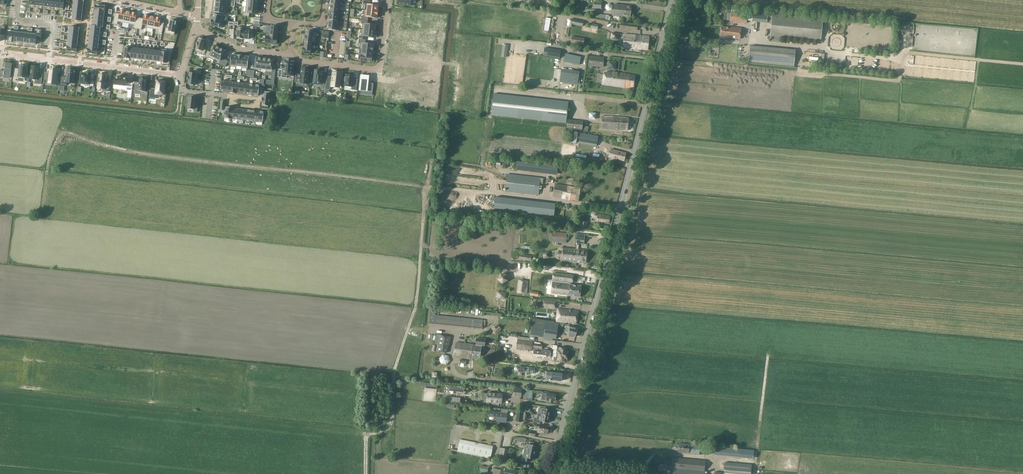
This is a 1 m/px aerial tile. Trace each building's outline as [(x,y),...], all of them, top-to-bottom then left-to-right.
[(215,13),(226,14),(227,4),(228,4),(229,0),(216,0),(215,13)] [(364,0),(363,4),(365,4),(364,10),(378,12),(378,6),(370,5),(370,1),(364,0)] [(630,17),(632,6),(614,4),(613,16),(630,17)] [(243,12),(242,16),(249,17),(250,13),(257,14),(258,8),(246,7),(245,12),(243,12)] [(115,13),(113,24),(117,25),(118,25),(119,19),(123,20),(125,11),(120,10),(119,14),(115,13)] [(362,16),(361,20),(368,21),(368,17),(377,18),(378,12),(364,10),(364,16),(362,16)] [(125,11),(123,20),(130,22),(132,12),(125,11)] [(132,12),(130,22),(134,23),(133,28),(134,28),(138,29),(140,18),(136,17),(137,13),(132,12)] [(730,21),(736,22),(747,23),(747,22),(747,21),(747,20),(748,14),(731,12),(731,13),(730,21)] [(751,20),(751,21),(759,22),(766,23),(767,22),(767,15),(752,13),(752,15),(751,20)] [(213,14),(212,19),(223,22),(224,16),(213,14)] [(768,15),(767,23),(771,23),(770,37),(772,37),(780,38),(821,42),(823,19),(772,14),(772,16),(768,15)] [(140,18),(138,29),(141,30),(142,30),(143,24),(147,25),(149,16),(144,15),(143,19),(140,18)] [(149,16),(147,25),(154,27),(156,17),(149,16)] [(156,17),(154,27),(159,28),(157,33),(158,33),(162,34),(164,23),(160,22),(161,18),(156,17)] [(212,19),(210,25),(221,28),(223,22),(212,19)] [(166,27),(165,33),(168,34),(169,31),(175,33),(176,28),(177,28),(178,24),(177,24),(177,21),(171,20),(169,28),(166,27)] [(361,20),(361,24),(362,24),(362,30),(375,31),(376,25),(367,24),(368,21),(361,20)] [(244,27),(243,39),(249,39),(249,32),(253,33),(254,26),(250,26),(250,28),(244,27)] [(267,26),(266,36),(270,37),(276,38),(277,27),(271,26),(271,27),(267,26)] [(729,28),(721,27),(720,36),(728,37),(728,38),(740,39),(741,29),(729,27),(729,28)] [(8,32),(7,41),(14,42),(21,43),(28,44),(35,44),(36,44),(36,41),(40,41),(42,29),(37,29),(36,35),(29,34),(22,33),(15,32),(8,32)] [(360,35),(359,39),(366,40),(366,36),(374,37),(375,31),(362,30),(361,35),(360,35)] [(306,31),(305,42),(311,43),(311,42),(314,43),(315,37),(312,36),(313,32),(306,31)] [(624,34),(623,47),(628,48),(648,50),(649,36),(641,35),(624,34)] [(196,49),(195,52),(201,53),(201,54),(205,55),(206,48),(203,47),(205,40),(199,38),(195,49),(196,49)] [(359,39),(359,43),(360,43),(359,49),(373,50),(373,44),(365,43),(366,40),(359,39)] [(207,51),(205,57),(208,59),(208,58),(214,60),(214,59),(215,58),(220,48),(214,45),(211,52),(207,51)] [(750,46),(748,63),(794,67),(795,50),(750,46)] [(215,58),(214,59),(220,62),(219,64),(222,65),(225,60),(222,58),(226,51),(220,48),(215,58)] [(543,56),(560,58),(561,50),(544,48),(543,56)] [(160,60),(160,61),(167,62),(167,58),(168,58),(169,55),(168,55),(168,51),(162,51),(161,60),(160,60)] [(565,54),(564,61),(579,65),(581,57),(565,54)] [(589,56),(588,66),(603,67),(604,58),(589,56)] [(266,70),(266,72),(272,73),(271,76),(271,78),(275,78),(275,72),(272,72),(272,71),(273,62),(274,59),(267,59),(266,70)] [(278,69),(278,77),(287,78),(287,76),(292,76),(294,62),(291,62),(291,61),(287,60),(287,61),(283,61),(283,65),(282,65),(282,69),(283,69),(283,70),(278,69)] [(3,76),(3,77),(9,78),(10,78),(11,64),(5,63),(4,63),(4,71),(0,71),(0,76),(3,76)] [(14,70),(13,82),(17,82),(17,81),(18,77),(24,78),(25,74),(26,74),(26,70),(25,70),(26,66),(19,65),(18,69),(18,71),(14,70)] [(31,66),(30,79),(35,80),(35,83),(41,84),(43,75),(39,74),(39,67),(31,66)] [(296,74),(295,82),(300,83),(301,83),(307,84),(308,84),(310,69),(307,69),(308,68),(304,67),(304,68),(301,68),(301,75),(296,74)] [(47,74),(46,79),(49,79),(49,83),(52,83),(57,84),(57,80),(58,80),(59,74),(58,74),(58,70),(50,69),(50,73),(50,75),(47,74)] [(62,77),(61,85),(66,85),(66,82),(74,83),(75,74),(75,73),(75,71),(75,70),(67,69),(67,74),(67,73),(66,76),(67,76),(66,78),(62,77)] [(577,84),(579,72),(561,69),(560,81),(577,84)] [(188,76),(188,82),(188,84),(195,85),(195,84),(197,85),(198,74),(201,74),(201,70),(195,70),(194,73),(189,72),(189,76),(188,76)] [(314,71),(313,76),(314,76),(313,84),(321,85),(321,89),(325,89),(326,79),(322,79),(323,72),(320,72),(320,71),(315,71),(314,71)] [(607,71),(607,73),(604,72),(602,84),(634,89),(635,75),(607,71)] [(81,72),(80,83),(90,84),(89,86),(94,87),(95,81),(90,80),(91,73),(87,72),(87,73),(81,72)] [(325,89),(329,90),(330,90),(330,85),(331,85),(340,86),(341,73),(333,72),(332,77),(332,78),(327,77),(326,79),(325,89)] [(98,82),(97,89),(102,89),(102,91),(109,92),(111,80),(107,80),(108,74),(99,73),(99,78),(98,78),(97,82),(98,82)] [(345,77),(344,81),(345,81),(344,86),(351,87),(351,90),(356,90),(357,81),(354,81),(354,78),(354,76),(345,75),(345,77)] [(361,75),(360,90),(363,90),(362,94),(366,95),(367,90),(368,90),(368,91),(372,92),(373,84),(369,83),(369,84),(367,84),(368,79),(368,76),(361,75)] [(114,87),(114,88),(119,89),(119,88),(126,88),(125,89),(125,91),(128,91),(127,97),(131,98),(132,83),(126,83),(127,78),(123,78),(123,77),(119,76),(119,77),(115,77),(114,83),(114,87)] [(135,84),(134,94),(140,94),(140,91),(146,92),(147,80),(139,79),(138,85),(135,84)] [(150,88),(149,98),(154,98),(155,95),(160,95),(164,96),(164,95),(165,95),(166,90),(165,90),(166,80),(156,80),(155,89),(150,88)] [(385,88),(376,87),(375,98),(383,99),(383,100),(387,101),(388,93),(384,93),(385,88)] [(262,98),(261,102),(262,102),(262,105),(269,106),(270,95),(270,92),(264,91),(264,94),(263,94),(262,98)] [(491,115),(566,123),(568,102),(542,99),(494,94),(493,94),(492,107),(491,115)] [(188,97),(187,108),(194,109),(194,111),(197,112),(198,105),(197,105),(197,106),(194,105),(195,97),(188,97)] [(224,112),(223,117),(225,117),(225,118),(231,119),(232,108),(226,107),(225,111),(225,112),(224,112)] [(622,117),(602,116),(601,128),(615,129),(621,130),(628,130),(629,118),(622,117)] [(567,128),(582,130),(583,121),(568,120),(567,128)] [(580,133),(579,143),(596,146),(598,136),(580,133)] [(626,153),(610,149),(608,157),(624,161),(626,153)] [(518,160),(516,168),(557,175),(558,167),(518,160)] [(505,191),(538,195),(540,178),(507,174),(505,191)] [(581,188),(555,184),(553,196),(575,201),(578,201),(581,188)] [(548,203),(547,215),(554,216),(555,204),(548,203)] [(610,216),(598,214),(597,224),(602,224),(603,223),(609,224),(610,216)] [(586,229),(587,222),(581,220),(580,226),(579,226),(578,228),(586,229)] [(552,240),(552,241),(566,242),(566,233),(552,232),(552,234),(552,240)] [(576,244),(576,249),(576,254),(577,254),(576,262),(586,263),(587,250),(578,250),(579,243),(583,243),(584,237),(576,237),(575,244),(576,244)] [(576,254),(576,249),(563,248),(562,261),(576,262),(577,254),(576,254)] [(553,280),(552,282),(551,293),(568,295),(570,282),(567,282),(567,275),(553,273),(553,280)] [(573,275),(567,275),(567,282),(570,282),(568,295),(568,296),(580,297),(581,286),(571,285),(572,282),(573,275)] [(526,293),(528,281),(519,280),(518,292),(526,293)] [(429,323),(482,329),(482,327),(485,327),(486,320),(483,320),(435,315),(436,308),(430,307),(429,323)] [(556,322),(576,324),(578,311),(558,308),(556,322)] [(532,319),(530,336),(538,337),(543,338),(547,338),(553,339),(556,339),(556,336),(559,323),(532,319)] [(567,326),(565,333),(568,333),(568,335),(575,337),(576,336),(577,334),(576,333),(577,332),(578,330),(577,329),(570,327),(567,326)] [(436,334),(435,344),(437,345),(436,351),(446,353),(448,347),(449,346),(451,337),(436,334)] [(481,346),(484,346),(485,339),(476,338),(475,345),(472,345),(470,358),(479,359),(481,346)] [(516,349),(532,351),(533,341),(517,339),(516,349)] [(453,355),(470,358),(472,345),(455,342),(453,355)] [(534,351),(542,352),(551,353),(551,351),(551,350),(543,349),(542,349),(543,344),(534,343),(533,351),(534,351)] [(568,355),(556,354),(556,357),(554,357),(553,360),(565,362),(565,359),(567,360),(567,359),(568,359),(568,356),(567,356),(568,355)] [(547,371),(546,379),(549,380),(550,381),(550,380),(552,380),(552,381),(554,381),(555,381),(557,381),(561,381),(562,373),(559,373),(559,372),(553,371),(553,372),(547,371)] [(513,388),(512,396),(521,397),(521,396),(522,390),(522,389),(513,388)] [(522,390),(521,396),(525,397),(524,398),(529,398),(530,390),(525,390),(522,390)] [(487,392),(486,402),(501,404),(502,394),(487,392)] [(546,400),(545,403),(551,403),(551,401),(555,401),(556,395),(547,394),(547,393),(542,393),(541,400),(546,400)] [(539,407),(537,414),(542,415),(542,414),(550,416),(551,410),(543,408),(539,407)] [(494,415),(493,421),(506,422),(507,413),(508,414),(508,411),(502,410),(502,413),(494,412),(495,411),(491,411),(490,415),(494,415)] [(537,414),(536,420),(540,421),(548,423),(550,416),(542,414),(542,415),(537,414)] [(536,424),(535,428),(538,429),(537,433),(542,434),(543,432),(547,433),(549,426),(539,425),(536,424)] [(458,452),(490,458),(493,446),(460,440),(458,452)] [(525,448),(522,461),(528,462),(529,458),(534,459),(537,446),(527,443),(526,448),(525,448)] [(679,443),(679,444),(676,444),(679,448),(678,452),(699,454),(700,445),(679,443)] [(500,448),(497,461),(507,463),(510,450),(500,448)] [(729,448),(729,456),(744,458),(745,449),(729,448)] [(673,458),(668,457),(667,461),(659,460),(659,470),(666,471),(667,468),(673,469),(673,473),(670,473),(704,473),(704,471),(705,461),(673,458)] [(724,473),(751,473),(751,465),(725,462),(724,473)]
